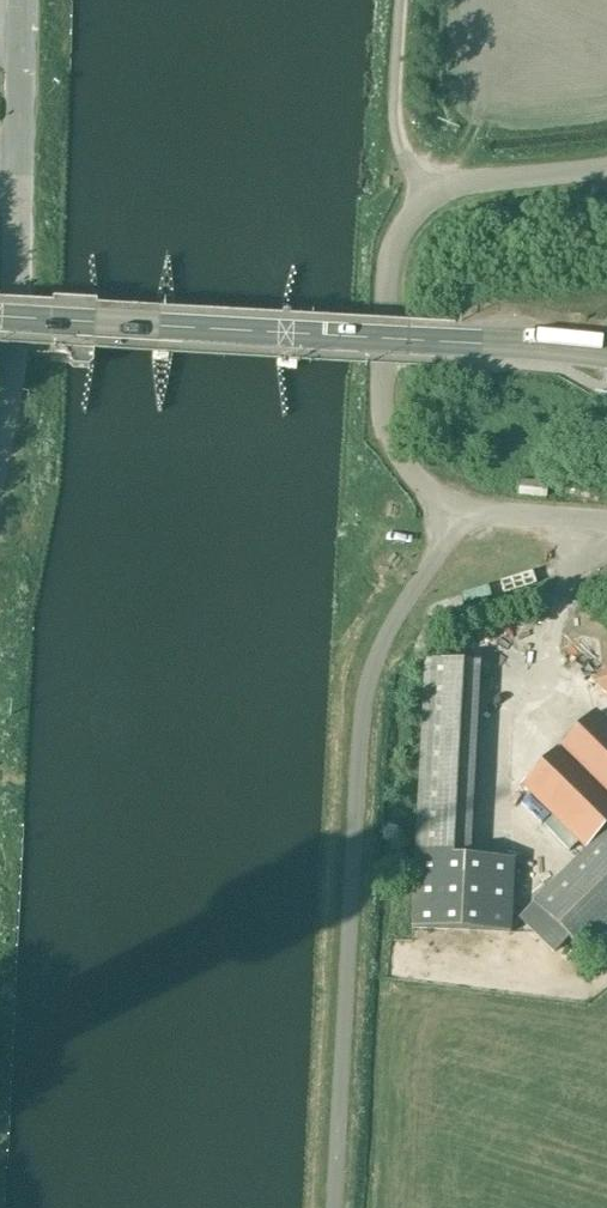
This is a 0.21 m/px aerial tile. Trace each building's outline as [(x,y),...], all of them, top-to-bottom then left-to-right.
[(513,478),(513,496),(537,497),(538,479),(513,478)] [(587,498),(606,502),(606,487),(590,484),(587,498)] [(501,604),(529,597),(524,578),(496,585),(501,604)] [(495,636),(505,656),(519,649),(509,629),(495,636)] [(460,855),(464,768),(471,662),(425,660),(412,923),(457,925),(457,924),(518,929),(522,859),(460,855)] [(595,683),(606,694),(606,671),(595,683)] [(606,786),(606,721),(594,708),(562,741),(606,786)] [(562,741),(519,784),(584,848),(606,825),(606,786),(562,741)] [(532,903),(584,957),(606,934),(606,830),(532,903)]
